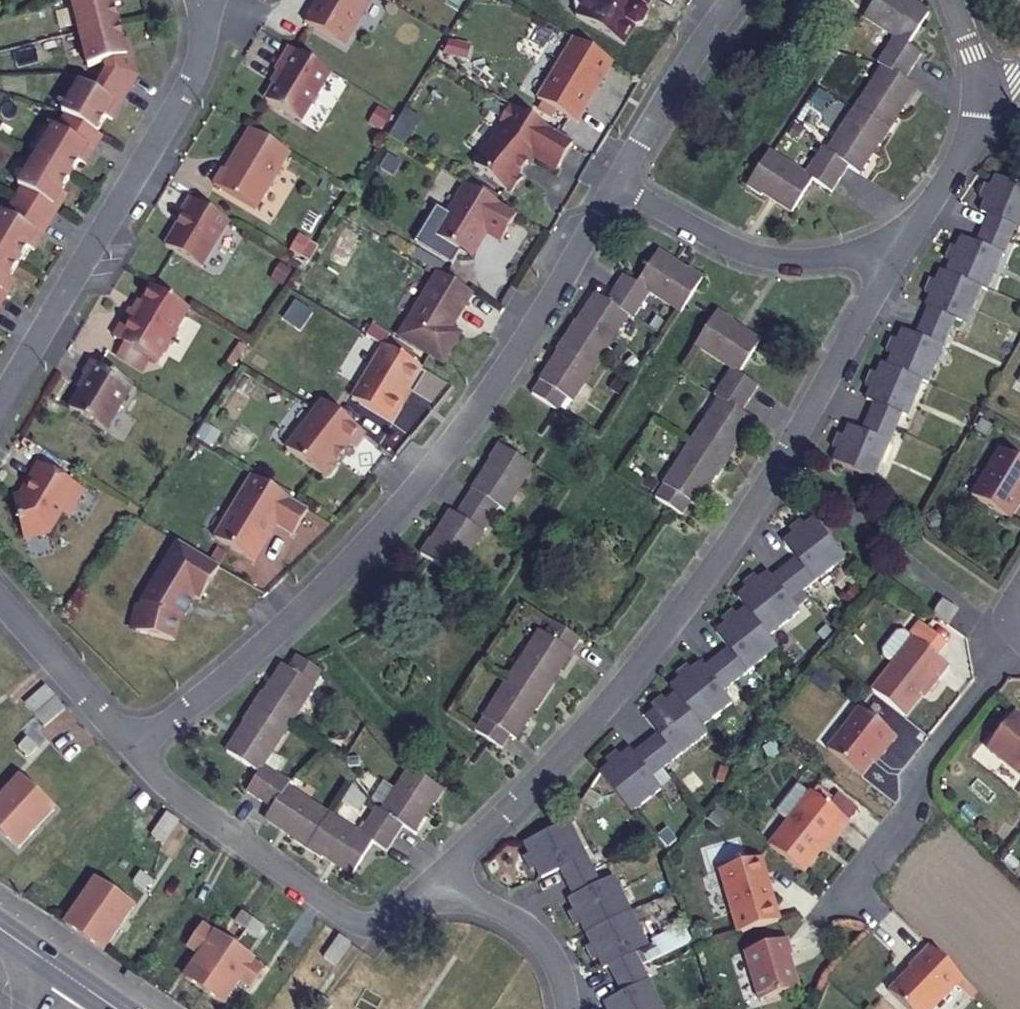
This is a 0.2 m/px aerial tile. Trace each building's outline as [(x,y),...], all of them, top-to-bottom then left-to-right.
[(71,1),(79,35),(87,69),(104,65),(106,73),(95,92),(80,84),(62,114),(65,116),(57,130),(53,128),(18,188),(22,190),(6,217),(2,214),(0,217),(0,308),(15,283),(10,280),(28,250),(33,252),(66,197),(61,194),(79,163),(85,167),(102,138),(96,135),(106,119),(111,122),(138,77),(129,42),(123,43),(114,7),(120,6),(119,0),(75,0),(71,1)] [(305,23),(344,47),(373,0),(319,0),(305,23)] [(574,5),(577,16),(576,18),(624,47),(635,29),(641,27),(647,18),(645,12),(652,0),(577,0),(574,5)] [(907,41),(927,9),(913,0),(871,0),(863,13),(893,32),(907,41)] [(921,49),(907,41),(893,32),(884,45),(912,64),(921,49)] [(613,63),(574,40),(537,100),(576,124),(613,63)] [(881,62),(905,75),(912,64),(884,45),(875,58),(881,62)] [(331,73),(290,48),(276,72),(281,76),(266,101),(301,123),(331,73)] [(855,103),(891,126),(900,112),(897,110),(915,81),(905,75),(881,62),(855,103)] [(827,146),(850,161),(861,168),(879,139),(882,141),(891,126),(855,103),(827,146)] [(573,145),(510,106),(499,124),(504,126),(502,130),(474,166),(505,191),(507,189),(512,193),(523,179),(518,175),(520,172),(521,173),(528,164),(527,164),(530,160),(532,156),(557,171),(573,145)] [(400,117),(387,138),(403,147),(416,126),(400,117)] [(290,154),(250,130),(225,172),(223,170),(214,185),(256,211),(290,154)] [(841,174),(850,161),(827,146),(823,143),(814,156),(841,174)] [(814,176),(805,170),(770,148),(748,181),(765,192),(766,190),(794,208),(814,176)] [(805,170),(814,176),(815,178),(816,176),(833,188),(841,174),(814,156),(805,170)] [(977,251),(963,244),(958,256),(953,253),(947,267),(951,270),(947,279),(942,277),(937,288),(932,285),(926,298),(931,301),(926,313),(929,315),(924,326),(917,342),(903,335),(898,346),(892,343),(886,357),(892,360),(887,371),(881,369),(876,380),(870,377),(863,391),(870,394),(865,404),(873,408),(867,421),(861,435),(847,429),(842,440),(836,438),(830,452),(836,454),(831,464),(873,483),(881,464),(876,461),(883,445),(888,448),(895,433),(909,404),(913,405),(922,387),(928,390),(937,370),(931,367),(938,352),(944,354),(951,339),(957,326),(962,329),(970,312),(975,315),(985,296),(990,298),(999,280),(993,277),(1001,262),(1006,264),(1013,249),(1019,234),(1019,191),(999,181),(994,192),(989,190),(982,204),(987,206),(981,219),(989,223),(983,236),(977,251)] [(517,216),(467,186),(449,216),(451,222),(440,240),(466,256),(481,230),(501,242),(517,216)] [(229,222),(190,199),(181,214),(183,216),(165,247),(201,268),(229,222)] [(634,284),(646,292),(678,312),(700,278),(685,269),(684,270),(655,252),(634,284)] [(472,295),(438,274),(399,338),(443,364),(460,336),(451,330),(472,295)] [(646,292),(634,284),(621,276),(612,290),(637,306),(646,292)] [(189,309),(152,287),(136,314),(130,311),(114,338),(125,344),(150,360),(156,363),(189,309)] [(603,303),(624,317),(629,320),(637,306),(612,290),(603,303)] [(624,317),(603,303),(592,296),(573,326),(571,325),(561,339),(595,361),(624,317)] [(730,371),(737,375),(757,345),(728,326),(729,323),(716,315),(694,348),(730,371)] [(595,361),(561,339),(553,352),(555,353),(536,382),(563,400),(568,403),(595,361)] [(143,373),(150,360),(125,344),(117,358),(143,373)] [(421,369),(384,346),(352,399),(392,423),(402,408),(399,406),(421,369)] [(133,387),(92,362),(83,377),(88,379),(70,410),(106,431),(133,387)] [(722,385),(748,402),(757,389),(737,375),(730,371),(722,385)] [(563,400),(536,382),(528,395),(554,413),(563,400)] [(713,399),(717,402),(739,416),(748,402),(722,385),(713,399)] [(365,434),(323,402),(286,449),(323,478),(325,476),(330,475),(335,470),(334,465),(349,445),(354,449),(365,434)] [(689,446),(724,469),(734,452),(731,451),(749,423),(739,416),(717,402),(689,446)] [(471,490),(498,507),(503,511),(531,467),(497,445),(488,459),(490,461),(471,490)] [(662,488),(690,505),(694,508),(712,480),(715,482),(724,469),(689,446),(662,488)] [(1019,497),(1019,462),(999,449),(971,496),(1007,518),(1019,497)] [(70,518),(85,491),(40,465),(31,481),(33,483),(24,500),(14,502),(24,540),(49,533),(61,512),(70,518)] [(308,511),(252,477),(214,539),(253,563),(276,525),(293,536),(308,511)] [(682,517),(690,505),(662,488),(655,498),(682,517)] [(489,522),(498,507),(471,490),(462,504),(489,522)] [(455,515),(481,534),(489,522),(462,504),(455,515)] [(481,534),(455,515),(450,512),(431,542),(428,540),(419,555),(453,577),(481,534)] [(798,522),(786,532),(790,537),(781,544),(793,561),(782,570),(770,579),(766,574),(757,581),(753,576),(740,586),(744,591),(735,598),(744,610),(735,617),(731,611),(718,621),(723,627),(714,633),(726,650),(715,659),(703,668),(698,663),(689,669),(685,664),(672,674),(676,679),(667,686),(673,693),(663,700),(659,695),(647,705),(651,710),(642,716),(653,732),(642,741),(630,750),(627,745),(617,752),(613,748),(601,757),(605,762),(596,769),(615,795),(626,811),(657,788),(648,776),(661,766),(704,735),(697,726),(728,702),(721,692),(733,682),(775,649),(766,638),(797,614),(788,603),(800,594),(844,560),(812,520),(802,527),(798,522)] [(200,601),(219,569),(179,544),(135,617),(136,621),(130,622),(134,651),(182,645),(178,619),(182,614),(185,616),(192,605),(188,603),(192,596),(200,601)] [(939,679),(949,667),(937,657),(947,644),(920,623),(910,636),(913,638),(871,691),(905,718),(937,678),(939,679)] [(547,635),(572,653),(581,640),(555,624),(547,635)] [(512,675),(548,699),(557,685),(554,682),(572,653),(547,635),(541,632),(512,675)] [(290,667),(317,685),(325,672),(298,654),(290,667)] [(317,685),(290,667),(285,665),(265,694),(262,693),(254,706),(289,729),(317,685)] [(484,718),(511,736),(516,739),(534,710),(539,712),(548,699),(512,675),(484,718)] [(41,732),(59,714),(51,706),(32,723),(41,732)] [(289,729),(254,706),(244,721),(247,723),(229,749),(262,770),(266,765),(289,729)] [(861,777),(880,753),(882,755),(896,737),(860,708),(827,750),(861,777)] [(1019,777),(1019,718),(1014,714),(986,750),(1019,777)] [(503,749),(511,736),(484,718),(475,731),(503,749)] [(22,805),(57,768),(41,753),(49,744),(27,721),(1,748),(23,769),(5,788),(22,805)] [(266,765),(262,770),(249,789),(263,798),(278,773),(266,765)] [(383,810),(406,825),(416,831),(434,803),(437,804),(446,789),(412,766),(383,810)] [(57,768),(22,805),(38,821),(58,802),(80,823),(96,808),(57,768)] [(277,807),(289,787),(292,783),(278,773),(263,798),(275,806),(277,807)] [(277,807),(275,806),(268,816),(298,836),(296,838),(311,848),(332,815),(289,787),(277,807)] [(811,793),(769,847),(803,874),(835,833),(838,835),(848,822),(829,807),(811,793)] [(829,807),(848,822),(858,810),(839,795),(829,807)] [(406,825),(383,810),(379,808),(371,820),(398,838),(406,825)] [(176,853),(189,827),(164,815),(151,842),(176,853)] [(332,815),(311,848),(325,857),(328,854),(356,873),(377,841),(363,832),(362,834),(332,815)] [(371,820),(363,832),(377,841),(390,850),(398,838),(371,820)] [(639,966),(632,952),(646,946),(629,911),(611,876),(597,882),(590,869),(565,821),(521,844),(527,856),(521,859),(527,872),(534,869),(538,878),(557,869),(563,883),(570,897),(565,900),(570,911),(564,913),(571,928),(578,925),(582,935),(588,946),(581,949),(588,962),(595,959),(600,969),(605,967),(612,980),(619,994),(601,1003),(604,1008),(660,1008),(639,966)] [(87,932),(119,894),(77,858),(61,876),(85,896),(68,916),(87,932)] [(780,921),(769,886),(767,886),(759,860),(720,871),(738,934),(780,921)] [(87,932),(105,947),(122,928),(145,946),(159,930),(119,894),(87,932)] [(236,922),(247,930),(254,920),(243,912),(236,922)] [(206,991),(235,947),(202,925),(188,947),(200,956),(186,978),(206,991)] [(745,952),(745,954),(759,1002),(798,990),(788,957),(793,956),(788,940),(745,952)] [(929,947),(908,968),(911,970),(889,992),(906,1008),(934,1008),(962,980),(929,947)] [(234,950),(206,991),(224,1004),(239,981),(264,998),(277,979),(234,950)] [(301,1008),(287,998),(279,1008),(300,1008),(301,1008)]
